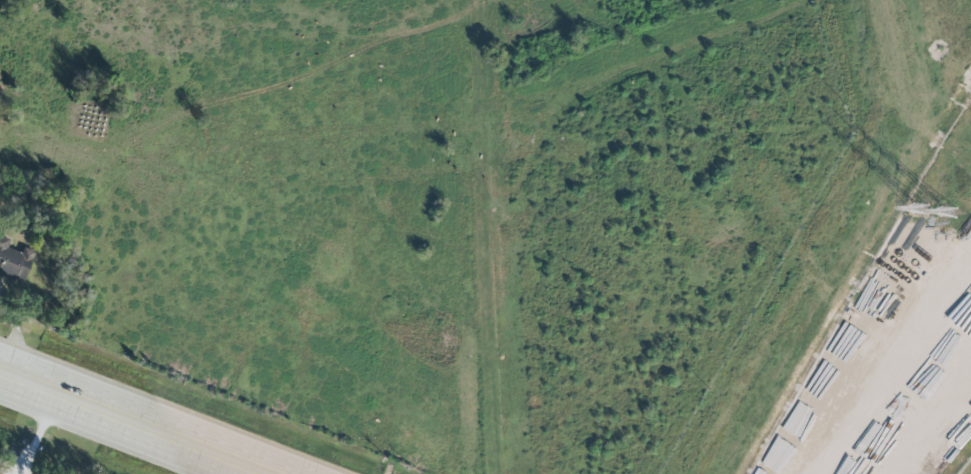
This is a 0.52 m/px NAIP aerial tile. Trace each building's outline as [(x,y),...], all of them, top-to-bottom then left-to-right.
[(31,254),(7,248),(9,239),(0,236),(0,274),(25,280),(31,254)]
